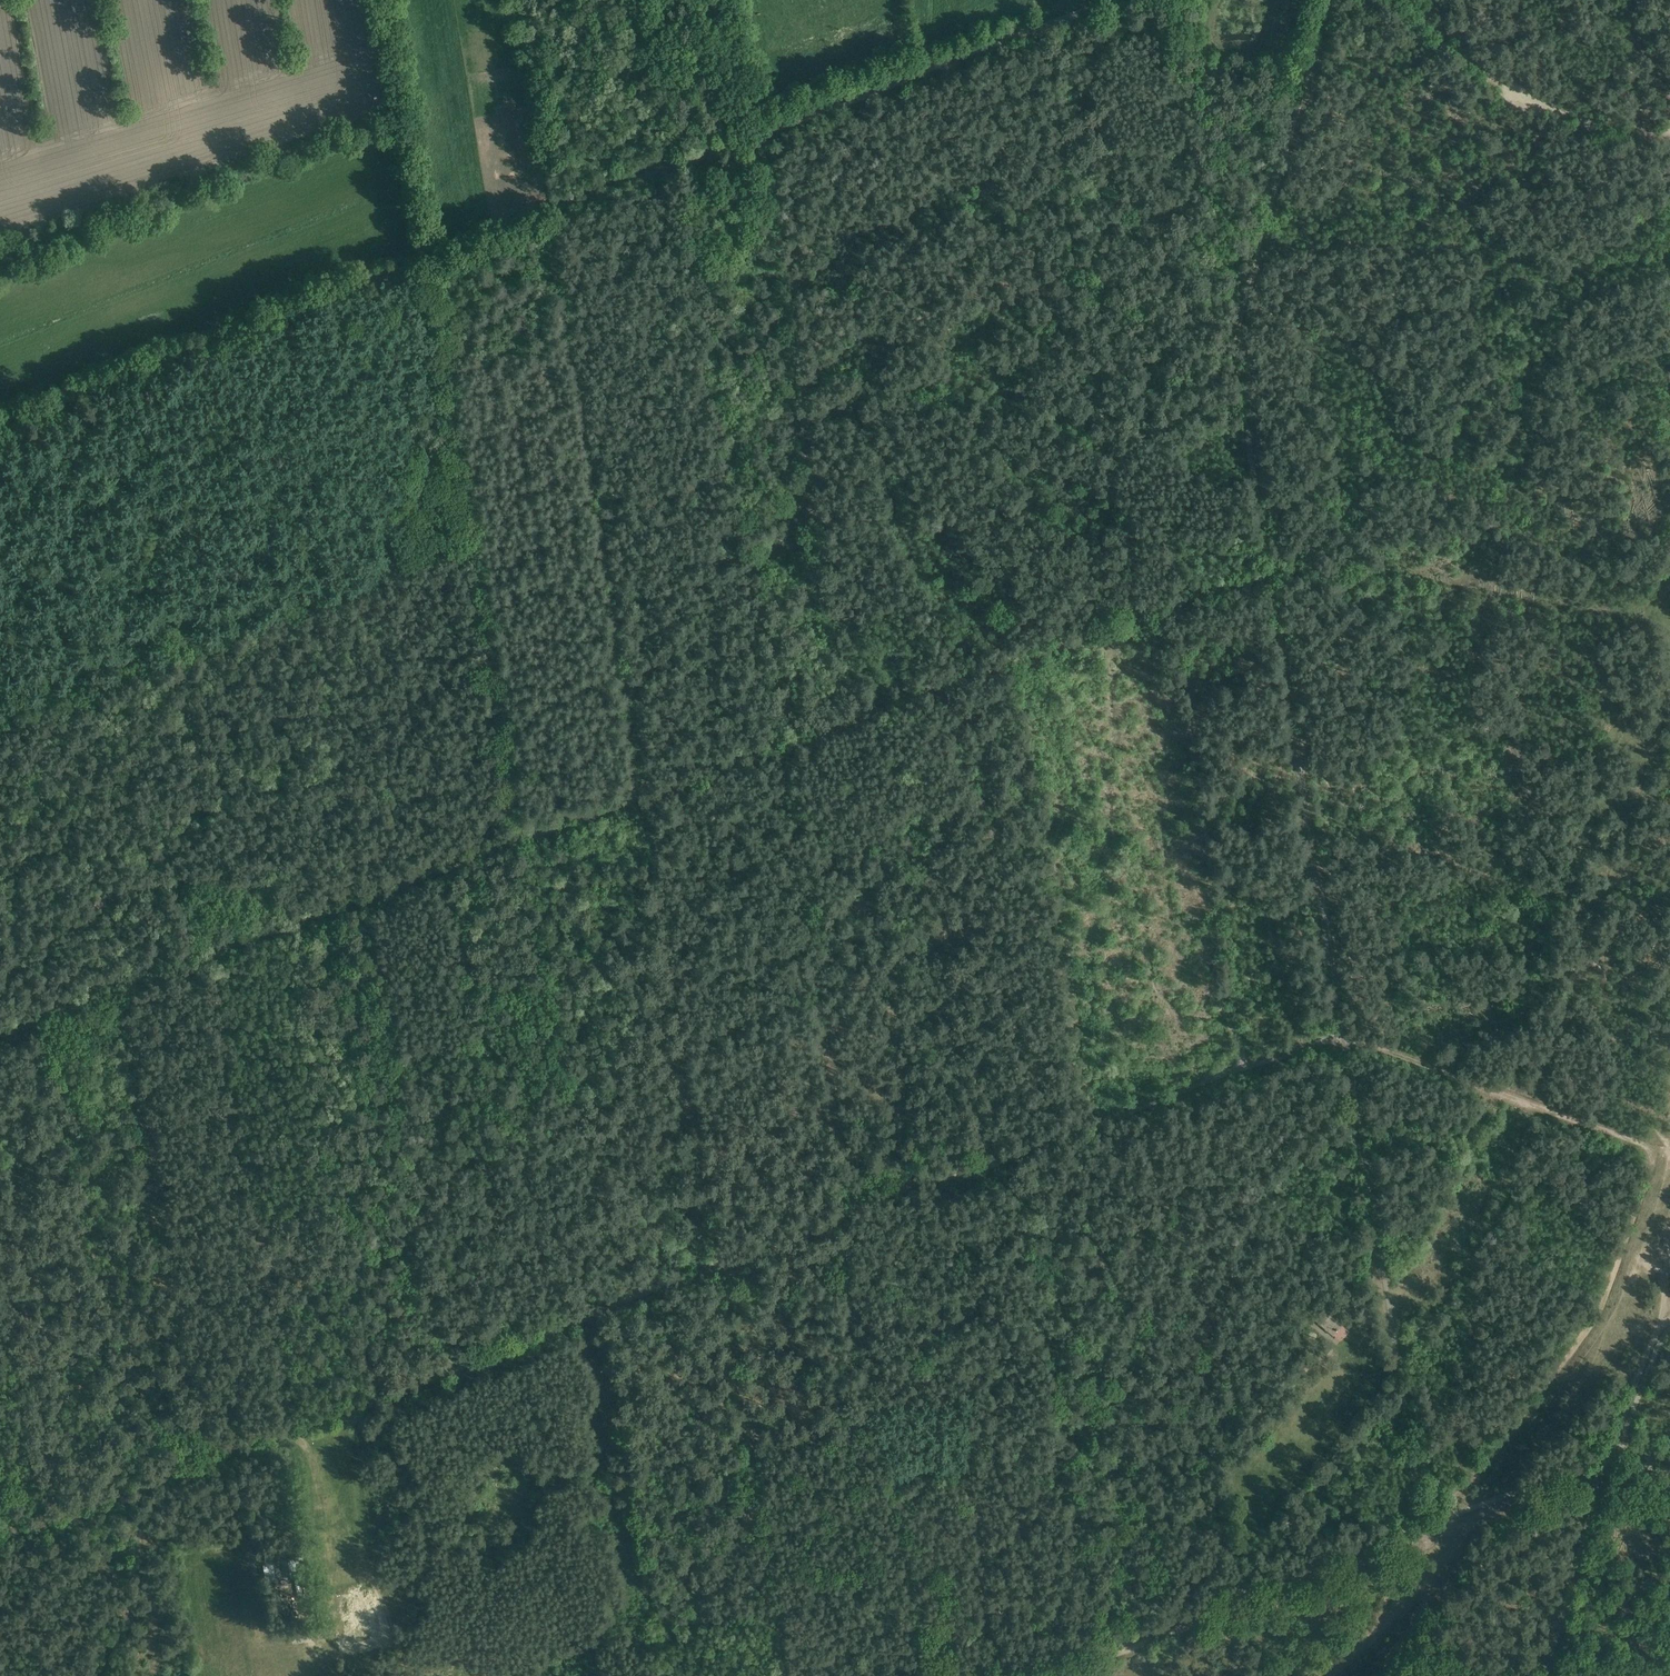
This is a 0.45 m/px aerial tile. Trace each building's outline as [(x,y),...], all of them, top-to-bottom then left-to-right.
[(1342,1325),(1324,1310),(1316,1320),(1333,1335),(1342,1325)] [(304,1573),(302,1556),(294,1558),(281,1560),(262,1563),(265,1580),(304,1573)]
